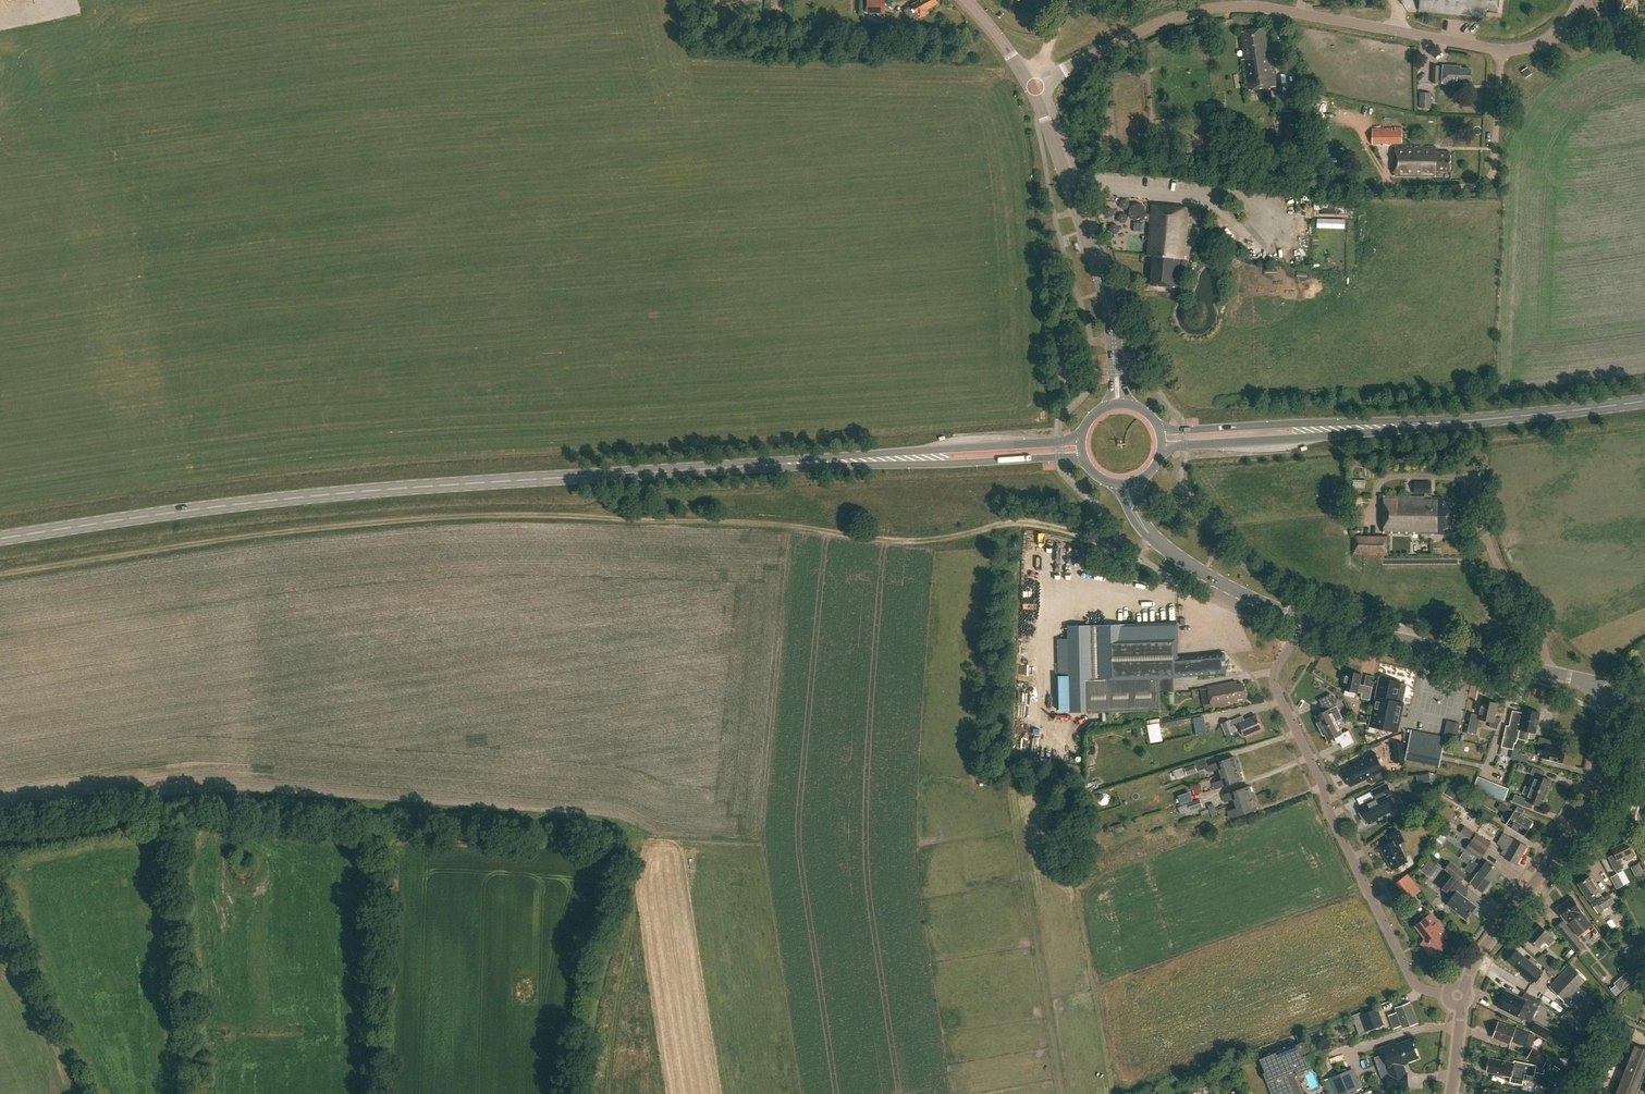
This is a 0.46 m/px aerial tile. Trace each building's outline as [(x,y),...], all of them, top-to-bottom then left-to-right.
[(868,14),(886,14),(885,0),(867,0),(868,14)] [(919,16),(920,19),(930,13),(929,11),(940,5),(938,0),(920,0),(903,9),(908,18),(917,13),(919,16)] [(1421,9),(1487,17),(1488,12),(1499,13),(1500,0),(1423,0),(1421,9)] [(1267,55),(1263,28),(1240,32),(1245,60),(1241,60),(1246,92),(1276,87),(1271,55),(1267,55)] [(1470,82),(1470,69),(1461,69),(1461,66),(1443,66),(1443,67),(1439,67),(1439,66),(1433,65),(1432,83),(1438,83),(1439,82),(1442,82),(1442,83),(1460,84),(1460,81),(1470,82)] [(1420,93),(1419,108),(1431,109),(1432,93),(1420,93)] [(1283,112),(1284,130),(1299,129),(1298,111),(1283,112)] [(1395,131),(1392,131),(1393,127),(1373,127),(1373,143),(1402,144),(1402,128),(1395,127),(1395,131)] [(1436,147),(1396,145),(1394,176),(1435,177),(1436,170),(1451,171),(1452,152),(1436,151),(1436,147)] [(1305,214),(1314,215),(1315,192),(1305,192),(1305,214)] [(1132,210),(1131,215),(1131,221),(1133,223),(1135,225),(1141,225),(1143,224),(1145,222),(1146,219),(1150,219),(1147,256),(1155,257),(1152,285),(1177,288),(1180,259),(1184,259),(1189,208),(1152,205),(1151,215),(1146,214),(1146,211),(1145,209),(1142,207),(1137,206),(1134,208),(1132,210)] [(1317,219),(1317,228),(1345,229),(1345,220),(1317,219)] [(1431,482),(1415,482),(1415,496),(1384,495),(1383,532),(1444,534),(1444,529),(1451,529),(1452,503),(1444,502),(1444,498),(1432,498),(1432,494),(1431,493),(1431,482)] [(1387,556),(1388,538),(1353,537),(1352,555),(1387,556)] [(1173,677),(1179,677),(1179,676),(1226,674),(1224,653),(1178,655),(1177,622),(1122,624),(1125,711),(1159,710),(1158,691),(1158,677),(1173,677)] [(1125,711),(1122,624),(1067,625),(1068,639),(1057,639),(1058,674),(1068,673),(1069,712),(1125,711)] [(1366,675),(1364,685),(1359,684),(1361,674),(1347,671),(1343,690),(1362,694),(1361,699),(1370,700),(1375,677),(1366,675)] [(1173,677),(1158,677),(1158,691),(1173,691),(1173,677)] [(1400,683),(1380,678),(1370,726),(1397,732),(1403,703),(1402,703),(1406,685),(1400,684),(1400,683)] [(1205,708),(1211,707),(1245,701),(1242,685),(1235,686),(1235,683),(1201,689),(1205,708)] [(1316,716),(1322,729),(1336,722),(1330,709),(1337,706),(1331,694),(1319,700),(1322,706),(1320,706),(1323,713),(1316,716)] [(1498,703),(1482,700),(1479,715),(1472,714),(1468,732),(1477,734),(1480,719),(1491,721),(1490,727),(1497,729),(1501,719),(1495,717),(1498,703)] [(1524,709),(1523,713),(1512,711),(1509,726),(1506,725),(1501,747),(1513,749),(1514,743),(1516,743),(1517,738),(1527,740),(1529,732),(1535,733),(1540,712),(1524,709)] [(1234,730),(1240,728),(1244,736),(1262,729),(1256,715),(1245,720),(1243,716),(1237,719),(1237,720),(1231,722),(1230,720),(1221,723),(1226,736),(1235,732),(1234,730)] [(1360,716),(1359,723),(1367,724),(1368,717),(1360,716)] [(1457,736),(1460,724),(1447,721),(1445,734),(1457,736)] [(1336,722),(1322,729),(1328,741),(1335,738),(1338,744),(1340,743),(1343,748),(1354,743),(1349,731),(1342,734),(1336,722)] [(1151,743),(1163,741),(1159,723),(1147,725),(1151,743)] [(1411,730),(1406,760),(1439,767),(1445,737),(1411,730)] [(1560,742),(1540,737),(1538,745),(1546,746),(1543,758),(1562,763),(1566,749),(1559,747),(1560,742)] [(1393,743),(1395,763),(1405,762),(1403,742),(1393,743)] [(1527,762),(1529,756),(1519,753),(1520,749),(1513,747),(1513,749),(1511,758),(1527,762)] [(1364,757),(1365,759),(1351,766),(1352,767),(1343,772),(1351,787),(1368,778),(1371,784),(1384,778),(1387,777),(1374,751),(1364,757)] [(1219,768),(1221,774),(1241,767),(1239,762),(1237,763),(1235,756),(1206,766),(1209,772),(1219,768)] [(1195,764),(1184,768),(1187,774),(1197,771),(1195,764)] [(1241,767),(1221,774),(1223,779),(1213,783),(1215,789),(1243,780),(1240,773),(1243,772),(1241,767)] [(1536,776),(1531,787),(1546,793),(1551,780),(1543,777),(1545,772),(1533,767),(1531,774),(1536,776)] [(1508,789),(1478,776),(1473,789),(1504,801),(1508,789)] [(1199,783),(1191,786),(1194,794),(1202,791),(1199,783)] [(1367,820),(1369,825),(1380,819),(1379,818),(1384,815),(1393,811),(1386,797),(1392,794),(1387,784),(1372,791),(1375,798),(1360,806),(1362,811),(1359,812),(1364,822),(1367,820)] [(1458,790),(1451,785),(1445,794),(1453,798),(1458,790)] [(1234,798),(1235,803),(1256,796),(1254,792),(1252,792),(1250,786),(1222,795),(1225,802),(1234,798)] [(1546,793),(1531,787),(1526,799),(1515,795),(1513,801),(1531,808),(1533,803),(1541,806),(1546,793)] [(1408,793),(1402,796),(1408,809),(1414,806),(1408,793)] [(1256,796),(1235,803),(1237,808),(1228,811),(1231,818),(1257,808),(1255,801),(1257,800),(1256,796)] [(1200,799),(1188,804),(1190,811),(1196,809),(1203,807),(1201,801),(1200,799)] [(1210,813),(1216,811),(1214,803),(1208,805),(1210,813)] [(1477,804),(1473,811),(1480,815),(1491,821),(1495,814),(1484,808),(1477,804)] [(1525,810),(1517,807),(1514,811),(1507,807),(1500,818),(1507,822),(1506,824),(1524,835),(1532,822),(1522,815),(1525,810)] [(1122,824),(1114,826),(1115,832),(1123,830),(1122,824)] [(1211,830),(1209,824),(1197,828),(1199,834),(1211,830)] [(1460,832),(1469,839),(1474,832),(1464,826),(1460,832)] [(1442,843),(1450,830),(1446,827),(1437,840),(1442,843)] [(1399,844),(1405,841),(1399,829),(1387,835),(1391,843),(1380,848),(1384,856),(1385,855),(1392,869),(1407,862),(1399,844)] [(1516,864),(1526,846),(1503,832),(1496,843),(1504,847),(1501,853),(1505,855),(1504,857),(1516,864)] [(1471,841),(1486,851),(1491,843),(1477,833),(1471,841)] [(1486,851),(1471,841),(1465,850),(1480,859),(1486,851)] [(1615,854),(1608,857),(1615,872),(1624,868),(1619,859),(1624,856),(1627,862),(1634,859),(1632,853),(1627,841),(1612,848),(1615,854)] [(1644,849),(1641,841),(1636,843),(1642,859),(1644,858),(1644,849)] [(1468,864),(1492,882),(1500,870),(1487,861),(1482,867),(1472,860),(1468,864)] [(1638,863),(1630,867),(1636,878),(1644,873),(1638,863)] [(1430,870),(1437,875),(1441,868),(1434,864),(1430,870)] [(1483,893),(1492,882),(1468,864),(1465,869),(1475,877),(1470,883),(1483,893)] [(1450,874),(1461,882),(1466,874),(1456,866),(1450,874)] [(1448,873),(1439,885),(1453,896),(1447,904),(1466,919),(1476,906),(1463,896),(1468,889),(1456,879),(1448,873)] [(1624,885),(1618,873),(1610,877),(1616,888),(1624,885)] [(1408,875),(1397,883),(1409,897),(1420,889),(1408,875)] [(1597,913),(1603,910),(1615,902),(1610,894),(1604,897),(1590,876),(1578,884),(1597,913)] [(1557,907),(1565,920),(1566,920),(1577,935),(1591,925),(1582,912),(1573,897),(1557,907)] [(1447,934),(1431,914),(1416,926),(1423,935),(1423,934),(1426,938),(1425,938),(1421,944),(1430,955),(1442,949),(1447,944),(1443,939),(1447,934)] [(1555,938),(1541,925),(1529,937),(1539,947),(1544,941),(1548,945),(1555,938)] [(1570,931),(1565,935),(1564,936),(1563,936),(1564,938),(1574,950),(1581,944),(1578,940),(1570,931)] [(1529,961),(1517,950),(1507,961),(1524,975),(1523,976),(1532,984),(1542,971),(1530,960),(1529,961)] [(1537,960),(1549,971),(1554,965),(1542,954),(1537,960)] [(1641,972),(1644,969),(1644,960),(1636,967),(1641,972)] [(1549,971),(1548,972),(1554,977),(1560,971),(1554,965),(1549,971)] [(1586,979),(1571,965),(1550,987),(1571,1008),(1579,1018),(1595,1004),(1587,994),(1579,986),(1586,979)] [(1626,973),(1620,978),(1627,986),(1633,981),(1626,973)] [(1506,991),(1499,1007),(1531,1023),(1539,1006),(1526,1000),(1506,991)] [(1403,1027),(1416,1022),(1409,1003),(1396,1008),(1397,1012),(1389,1015),(1393,1027),(1402,1024),(1403,1027)] [(1359,1015),(1364,1029),(1365,1030),(1383,1023),(1378,1008),(1359,1015)] [(1535,1022),(1531,1030),(1545,1039),(1551,1030),(1535,1022)] [(1513,1041),(1518,1043),(1524,1046),(1529,1034),(1516,1029),(1507,1025),(1506,1026),(1499,1024),(1494,1037),(1512,1044),(1513,1041)] [(1615,1042),(1619,1043),(1620,1044),(1624,1035),(1632,1038),(1635,1029),(1622,1024),(1615,1042)] [(1394,1042),(1383,1046),(1378,1048),(1380,1055),(1383,1054),(1388,1066),(1385,1067),(1387,1074),(1386,1074),(1387,1088),(1406,1086),(1405,1073),(1403,1073),(1399,1062),(1404,1060),(1405,1061),(1416,1057),(1409,1039),(1395,1044),(1394,1042)] [(1267,1083),(1272,1093),(1303,1093),(1295,1076),(1303,1073),(1304,1074),(1312,1070),(1306,1056),(1311,1054),(1306,1040),(1300,1042),(1291,1046),(1290,1046),(1260,1058),(1265,1072),(1263,1073),(1267,1083)] [(1610,1050),(1616,1052),(1619,1043),(1615,1042),(1613,1041),(1610,1050)] [(1630,1058),(1644,1064),(1644,1049),(1635,1045),(1630,1058)] [(1526,1059),(1547,1070),(1551,1063),(1546,1061),(1548,1057),(1532,1049),(1526,1059)] [(1574,1049),(1571,1055),(1580,1059),(1583,1053),(1583,1052),(1574,1049)] [(1612,1061),(1616,1052),(1610,1050),(1607,1059),(1612,1061)] [(1569,1081),(1569,1082),(1575,1068),(1578,1060),(1569,1056),(1560,1078),(1569,1081)] [(1625,1071),(1642,1077),(1642,1078),(1643,1078),(1644,1073),(1644,1070),(1644,1069),(1644,1064),(1630,1058),(1625,1071)] [(1489,1060),(1487,1071),(1495,1073),(1495,1074),(1511,1077),(1510,1083),(1523,1085),(1525,1075),(1535,1077),(1535,1072),(1544,1074),(1545,1069),(1537,1065),(1514,1061),(1514,1063),(1496,1060),(1496,1061),(1489,1060)] [(1604,1066),(1599,1077),(1605,1079),(1609,1068),(1604,1066)] [(1329,1077),(1336,1093),(1344,1093),(1360,1088),(1352,1068),(1329,1077)] [(1625,1071),(1620,1083),(1637,1090),(1638,1091),(1641,1083),(1640,1082),(1642,1078),(1642,1077),(1625,1071)] [(1605,1079),(1599,1077),(1597,1084),(1602,1086),(1605,1079)] [(1559,1079),(1553,1088),(1560,1093),(1567,1085),(1559,1079)] [(1616,1093),(1635,1093),(1637,1090),(1620,1083),(1616,1093)]
